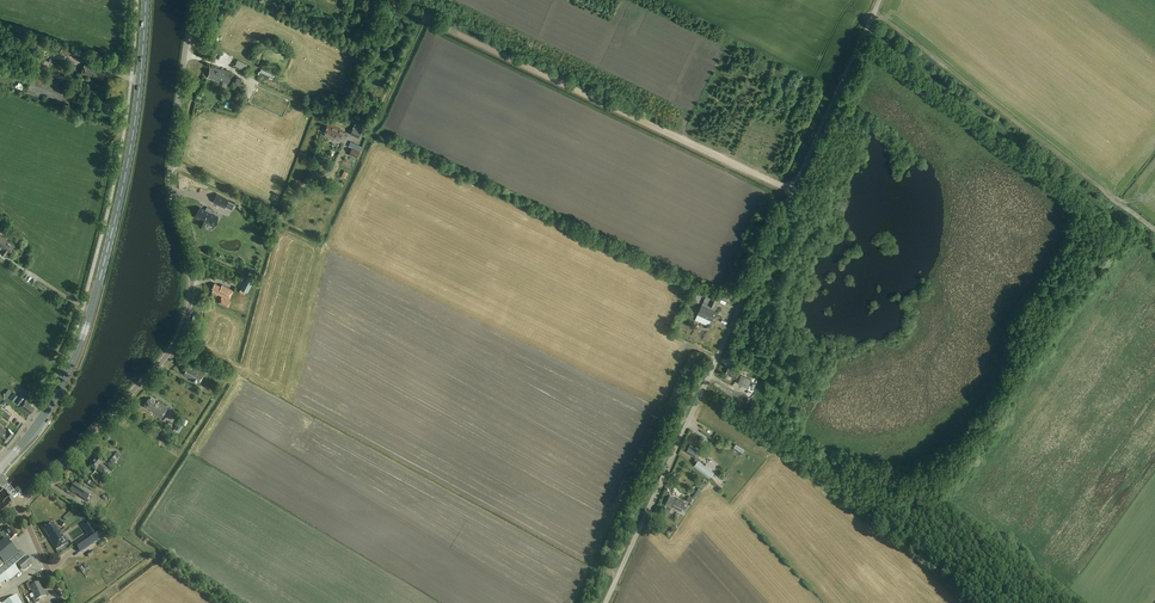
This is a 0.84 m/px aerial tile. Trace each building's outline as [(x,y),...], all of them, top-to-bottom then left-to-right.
[(33,37),(29,43),(37,48),(40,43),(33,37)] [(62,44),(60,51),(68,54),(68,53),(70,47),(63,44),(62,44)] [(70,47),(68,53),(71,54),(72,53),(83,58),(85,54),(83,54),(84,52),(82,51),(81,51),(77,49),(70,47)] [(32,57),(29,59),(35,66),(42,59),(37,52),(34,54),(32,52),(30,50),(27,52),(32,57)] [(102,80),(105,73),(98,70),(98,69),(84,64),(81,74),(80,76),(84,77),(85,75),(92,78),(92,77),(102,80)] [(208,77),(229,82),(231,72),(210,67),(208,77)] [(69,103),(73,91),(32,77),(26,93),(43,99),(45,94),(69,103)] [(237,78),(235,84),(243,87),(244,84),(241,82),(242,79),(237,78)] [(333,141),(333,140),(334,139),(335,136),(340,138),(344,131),(328,123),(325,131),(326,131),(324,135),(333,141)] [(361,131),(353,128),(350,134),(358,138),(361,131)] [(351,147),(348,154),(356,158),(360,151),(351,147)] [(217,193),(213,202),(224,208),(229,199),(217,193)] [(200,207),(195,217),(200,220),(198,224),(204,227),(206,223),(212,226),(217,215),(211,212),(212,209),(207,206),(205,209),(200,207)] [(14,245),(9,241),(10,240),(0,232),(0,252),(5,256),(8,252),(9,253),(14,245)] [(246,278),(241,288),(248,292),(253,281),(246,278)] [(697,294),(701,284),(695,282),(691,292),(697,294)] [(222,285),(221,286),(215,283),(212,288),(214,289),(212,292),(218,295),(218,294),(225,297),(224,298),(222,297),(220,303),(228,307),(231,302),(226,299),(226,298),(229,299),(233,290),(222,285)] [(213,299),(210,306),(217,309),(220,303),(219,303),(221,298),(204,290),(202,295),(213,299)] [(708,292),(697,314),(713,321),(717,312),(713,310),(708,308),(709,305),(714,307),(719,297),(708,292)] [(192,370),(193,368),(193,367),(192,366),(190,366),(189,368),(188,367),(184,374),(192,379),(192,380),(196,383),(197,381),(199,383),(204,374),(194,368),(193,370),(192,370)] [(739,370),(733,367),(732,369),(728,368),(726,373),(736,378),(739,370)] [(738,383),(748,387),(751,379),(742,375),(738,383)] [(14,392),(10,398),(14,401),(18,396),(14,392)] [(20,395),(16,401),(20,404),(25,398),(20,395)] [(30,414),(34,407),(29,403),(30,402),(26,398),(20,406),(30,414)] [(155,400),(151,398),(150,399),(149,398),(144,407),(153,412),(153,413),(162,418),(168,407),(158,402),(157,403),(154,401),(155,400)] [(7,420),(11,415),(1,407),(0,409),(0,414),(7,420)] [(179,419),(174,427),(179,430),(184,422),(182,420),(179,419)] [(14,433),(9,429),(7,431),(0,424),(0,436),(1,437),(7,442),(14,433)] [(755,451),(759,446),(755,442),(751,447),(755,451)] [(714,472),(699,460),(699,459),(697,458),(702,450),(699,449),(696,447),(695,448),(690,445),(686,451),(695,456),(694,459),(697,462),(694,465),(709,478),(709,477),(714,472)] [(115,453),(108,461),(112,465),(113,465),(115,463),(119,457),(115,453)] [(103,463),(98,458),(97,459),(96,459),(94,461),(95,461),(95,462),(93,464),(92,464),(90,466),(91,467),(90,468),(95,472),(97,470),(103,476),(108,470),(102,464),(103,463)] [(83,480),(86,482),(86,483),(88,485),(93,488),(95,485),(90,482),(88,480),(85,478),(83,480)] [(86,501),(92,493),(76,482),(70,491),(86,501)] [(672,506),(681,510),(685,502),(669,495),(665,505),(671,508),(672,506)] [(56,550),(63,545),(59,538),(62,535),(63,535),(58,528),(57,529),(53,523),(44,529),(50,538),(49,539),(56,550)] [(1,535),(5,540),(7,542),(8,541),(8,542),(17,535),(11,527),(4,532),(1,535)] [(88,535),(75,544),(80,552),(103,536),(97,528),(95,530),(88,535)] [(5,581),(6,582),(9,580),(10,580),(20,572),(19,571),(21,569),(25,570),(32,564),(21,551),(18,553),(8,542),(8,541),(7,542),(5,540),(0,544),(0,585),(5,581)] [(31,590),(33,594),(43,589),(40,582),(35,585),(33,586),(32,582),(27,585),(30,591),(31,590)] [(33,594),(35,597),(32,598),(35,602),(38,602),(41,602),(39,599),(46,596),(43,589),(33,594)]
